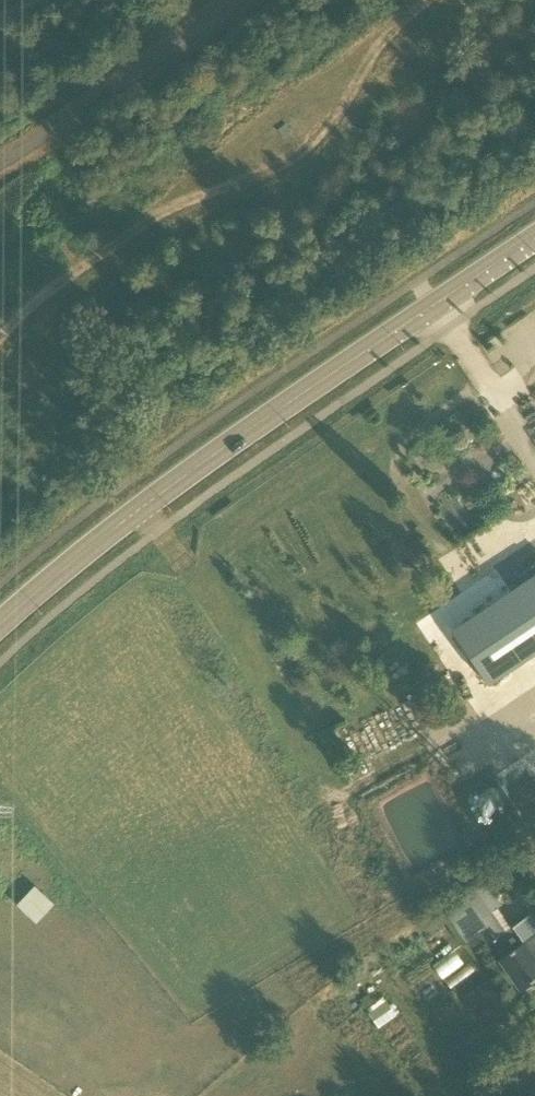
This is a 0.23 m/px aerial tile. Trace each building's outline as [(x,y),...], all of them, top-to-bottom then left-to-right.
[(522,574),(525,582),(454,628),(489,684),(534,653),(534,565),(522,574)] [(534,866),(534,849),(524,857),(533,867),(533,868),(534,866)] [(56,903),(31,880),(11,901),(36,924),(56,903)] [(522,992),(534,983),(534,918),(532,913),(507,931),(477,888),(444,911),(466,942),(480,932),(522,992)]
